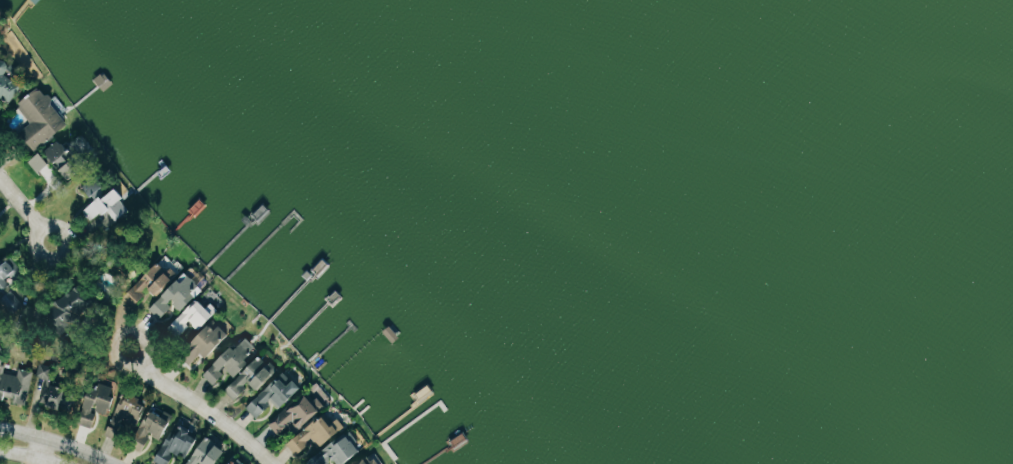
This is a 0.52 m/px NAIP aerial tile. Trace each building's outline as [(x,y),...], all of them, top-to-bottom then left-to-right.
[(14,100),(26,82),(9,71),(13,66),(0,58),(0,92),(14,100)] [(71,124),(42,88),(20,105),(34,123),(23,132),(38,151),(71,124)] [(39,174),(52,164),(44,152),(30,162),(39,174)] [(25,307),(7,280),(19,272),(6,253),(0,257),(0,294),(14,315),(25,307)] [(158,295),(182,277),(175,267),(169,272),(162,264),(134,285),(138,290),(131,295),(137,302),(153,289),(158,295)] [(206,289),(188,273),(152,310),(162,320),(176,305),(184,312),(206,289)] [(58,330),(96,316),(85,288),(48,302),(58,330)] [(201,331),(218,316),(202,298),(170,328),(178,337),(194,323),(201,331)] [(193,345),(208,360),(233,335),(223,325),(218,330),(213,324),(193,345)] [(78,386),(54,382),(56,370),(44,367),(37,403),(73,410),(78,386)] [(248,408),(259,418),(275,402),(283,410),(304,389),(286,370),(248,408)] [(117,390),(98,382),(81,423),(95,429),(102,412),(112,416),(119,397),(115,395),(117,390)] [(283,440),(328,407),(316,391),(271,424),(283,440)] [(149,403),(129,393),(108,433),(128,444),(149,403)] [(150,433),(166,440),(176,415),(166,411),(165,415),(151,409),(142,433),(149,436),(150,433)] [(349,431),(342,419),(333,423),(330,417),(290,439),(300,458),(349,431)] [(202,436),(181,426),(175,438),(170,435),(156,461),(162,463),(171,463),(176,455),(189,461),(202,436)] [(339,463),(346,463),(365,455),(355,434),(308,457),(312,463),(336,463),(338,463),(339,463)] [(206,437),(189,463),(205,463),(206,463),(220,463),(228,451),(206,437)] [(377,453),(358,463),(383,463),(377,453)] [(237,455),(229,463),(247,463),(237,455)]
